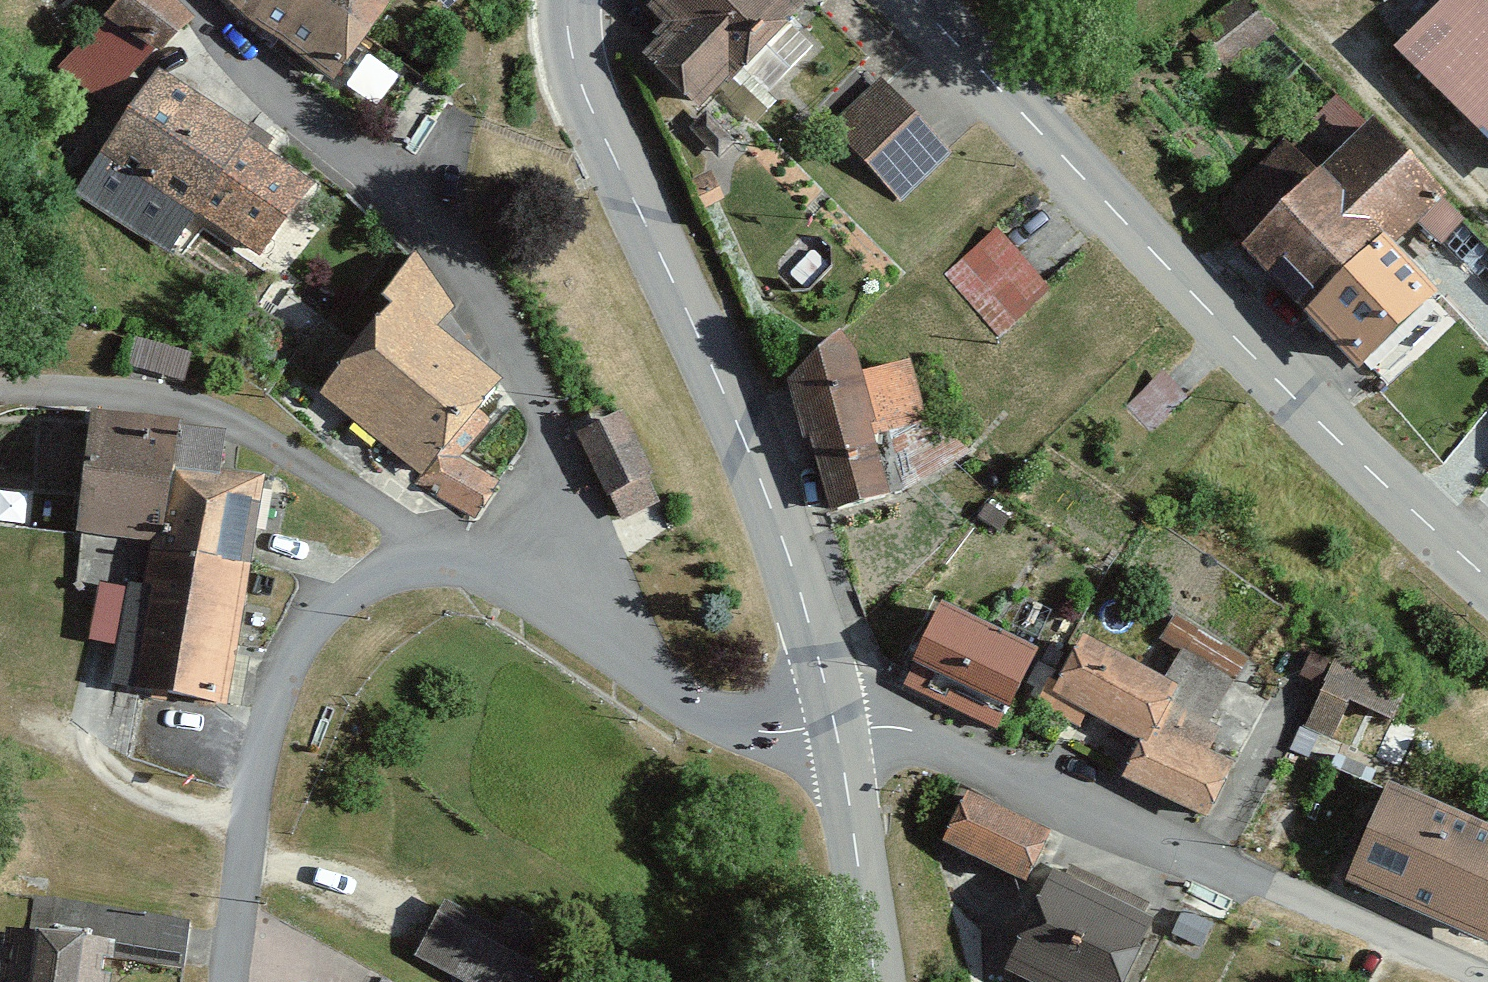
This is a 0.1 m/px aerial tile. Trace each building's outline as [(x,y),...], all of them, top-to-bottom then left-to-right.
[(154,0),(120,0),(60,67),(101,105),(152,49),(160,56),(185,29),(154,0)] [(370,28),(332,0),(245,0),(337,74),(370,28)] [(370,28),(391,0),(332,0),(370,28)] [(668,80),(745,0),(654,0),(648,6),(670,26),(642,55),(668,80)] [(697,108),(723,82),(728,86),(744,70),(766,92),(810,47),(789,26),(804,11),(793,0),(745,0),(668,80),(697,108)] [(1272,31),(1247,0),(1236,0),(1191,36),(1220,72),(1272,31)] [(1401,49),(1487,138),(1487,0),(1451,0),(1401,49)] [(248,134),(157,74),(79,191),(170,251),(195,215),(258,257),(308,182),(244,140),(248,134)] [(902,196),(949,150),(878,79),(831,125),(902,196)] [(1283,145),(1217,208),(1249,242),(1240,250),(1314,327),(1390,254),(1421,225),(1442,248),(1466,224),(1373,128),(1318,181),(1283,145)] [(1000,333),(1049,290),(996,231),(947,275),(1000,333)] [(1314,327),(1357,372),(1433,299),(1390,254),(1314,327)] [(324,391),(423,474),(444,448),(498,384),(434,331),(453,308),(417,256),(383,297),(394,307),(324,391)] [(814,435),(830,508),(906,490),(969,455),(921,414),(908,361),(857,379),(852,351),(842,339),(792,380),(805,436),(814,435)] [(1150,435),(1189,398),(1161,369),(1123,406),(1150,435)] [(627,415),(585,433),(611,491),(653,473),(627,415)] [(219,436),(89,422),(77,531),(150,538),(157,469),(215,476),(219,436)] [(418,481),(476,518),(495,480),(444,448),(423,474),(418,481)] [(249,559),(257,480),(215,476),(157,469),(150,538),(149,548),(249,559)] [(127,583),(116,687),(241,700),(246,660),(238,659),(249,559),(149,548),(145,585),(127,583)] [(1007,709),(1035,653),(943,608),(916,663),(936,673),(930,685),(996,718),(1002,707),(1007,709)] [(1233,767),(1206,753),(1217,731),(1208,726),(1245,657),(1172,619),(1161,638),(1183,649),(1164,684),(1084,642),(1060,686),(1050,681),(1038,702),(1075,722),(1082,709),(1141,740),(1123,775),(1205,818),(1233,767)] [(1403,694),(1335,663),(1307,723),(1401,767),(1418,730),(1392,718),(1403,694)] [(1487,937),(1487,831),(1389,787),(1347,880),(1486,942),(1487,937)] [(1025,881),(1048,834),(966,793),(943,840),(1025,881)] [(1033,917),(1130,963),(1150,922),(1143,919),(1150,905),(1071,867),(1065,880),(1053,875),(1033,917)] [(43,938),(111,949),(178,959),(184,921),(49,901),(43,938)] [(547,956),(446,903),(418,955),(469,981),(533,981),(547,956)] [(1130,963),(1033,917),(1006,972),(1027,981),(1121,981),(1130,963)] [(111,949),(43,938),(6,933),(0,973),(0,981),(106,981),(111,949)]
